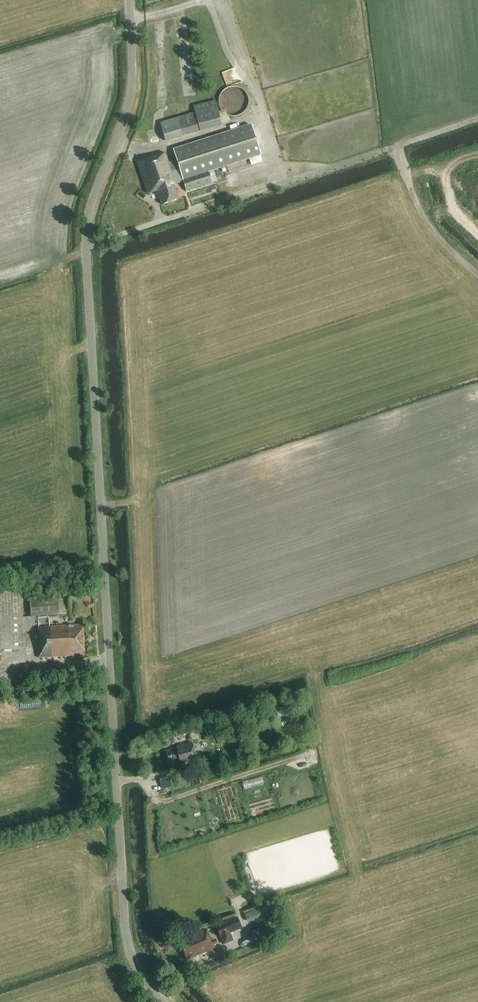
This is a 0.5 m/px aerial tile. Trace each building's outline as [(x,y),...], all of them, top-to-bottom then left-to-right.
[(248,105),(248,102),(248,99),(247,97),(246,94),(244,92),(242,90),(240,88),(237,87),(235,87),(232,87),(229,87),(227,88),(224,90),(222,92),(221,94),(219,96),(218,99),(218,102),(218,104),(219,107),(220,110),(222,112),(224,114),(226,115),(229,116),(232,117),(234,117),(237,116),(240,115),(242,114),(244,112),(246,110),(247,107),(248,105)] [(193,105),(194,112),(159,121),(164,139),(222,126),(216,99),(193,105)] [(251,125),(173,151),(176,161),(169,163),(165,153),(137,162),(148,194),(157,191),(162,205),(179,199),(174,185),(176,185),(172,172),(179,170),(182,180),(261,155),(251,125)] [(208,172),(183,180),(186,192),(212,184),(208,172)] [(31,606),(23,607),(22,590),(0,591),(0,651),(24,650),(23,617),(59,615),(59,614),(68,614),(66,599),(30,601),(31,606)] [(85,655),(83,625),(73,626),(73,628),(68,628),(68,626),(46,628),(38,628),(39,636),(37,636),(38,658),(73,656),(73,654),(79,654),(80,656),(85,655)] [(271,714),(287,709),(285,702),(268,708),(271,714)] [(197,764),(192,745),(192,742),(176,746),(176,748),(166,751),(169,763),(170,767),(180,764),(181,768),(197,764)] [(278,920),(282,918),(275,903),(271,905),(278,920)] [(265,907),(244,916),(248,925),(269,915),(265,907)] [(242,928),(237,917),(215,926),(220,938),(242,928)] [(215,940),(212,941),(207,930),(180,942),(187,960),(215,948),(213,945),(217,944),(215,940)]
